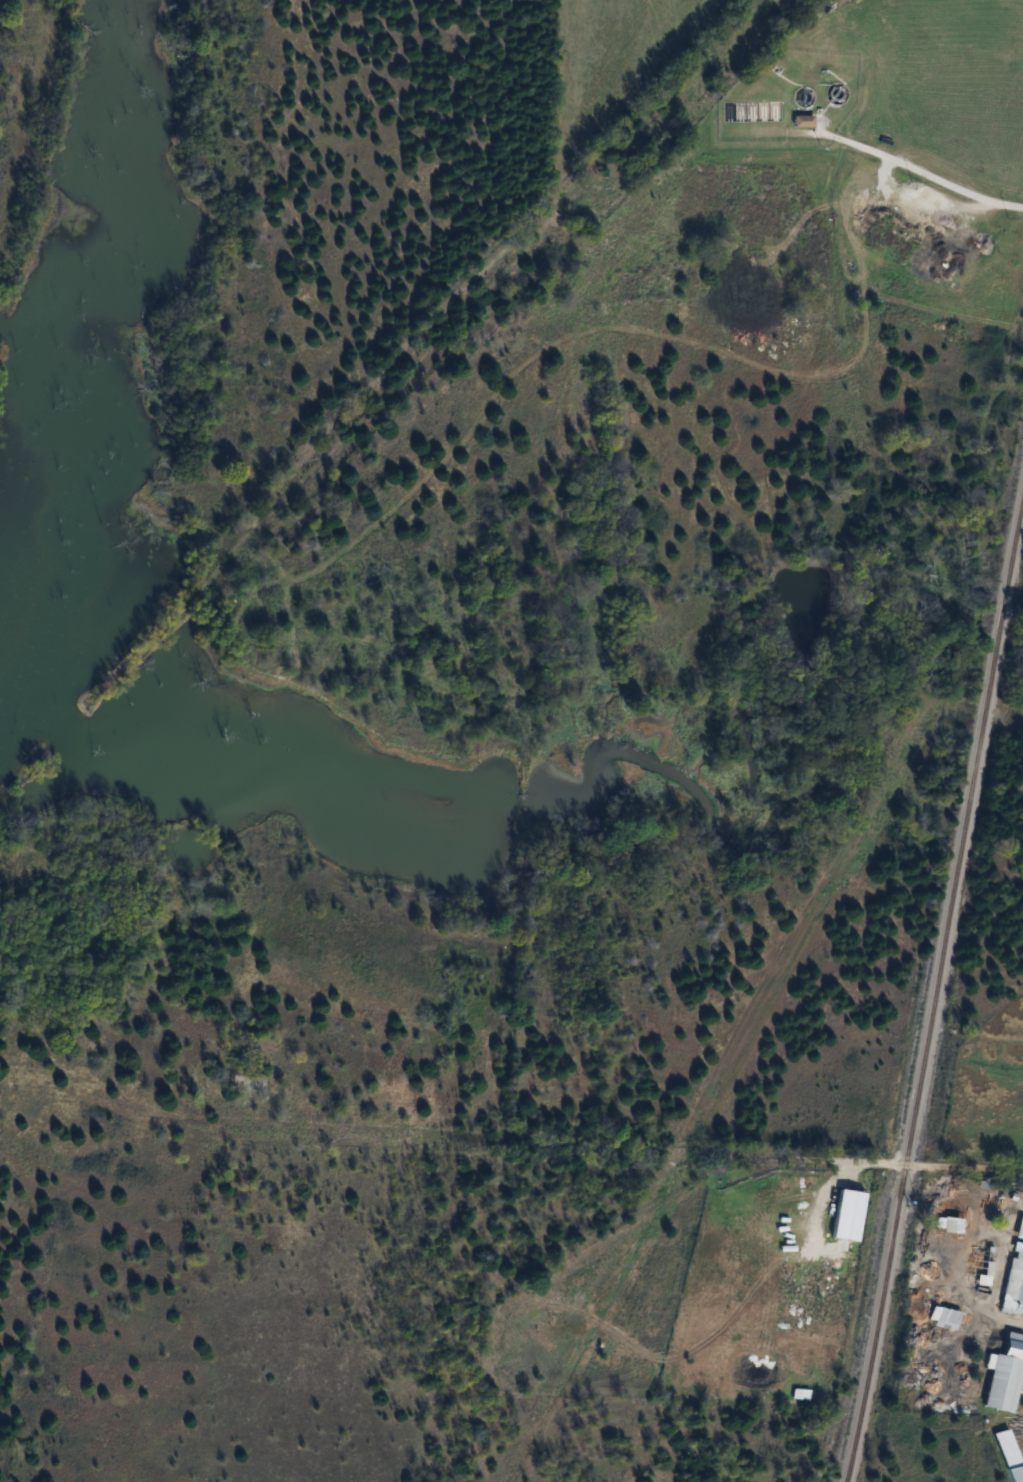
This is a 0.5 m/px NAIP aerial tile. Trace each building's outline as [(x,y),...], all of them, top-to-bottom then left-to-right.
[(794,127),(813,127),(813,116),(794,116),(794,127)] [(826,1232),(854,1237),(863,1187),(835,1182),(826,1232)] [(1013,1293),(1022,1295),(1022,1248),(1013,1293)] [(1022,1355),(1017,1353),(1022,1332),(1022,1329),(1003,1323),(1000,1348),(993,1345),(978,1400),(1009,1407),(1022,1355)] [(809,1389),(792,1389),(792,1399),(809,1399),(809,1389)] [(989,1427),(1011,1481),(1022,1481),(1022,1463),(1005,1422),(989,1427)]
